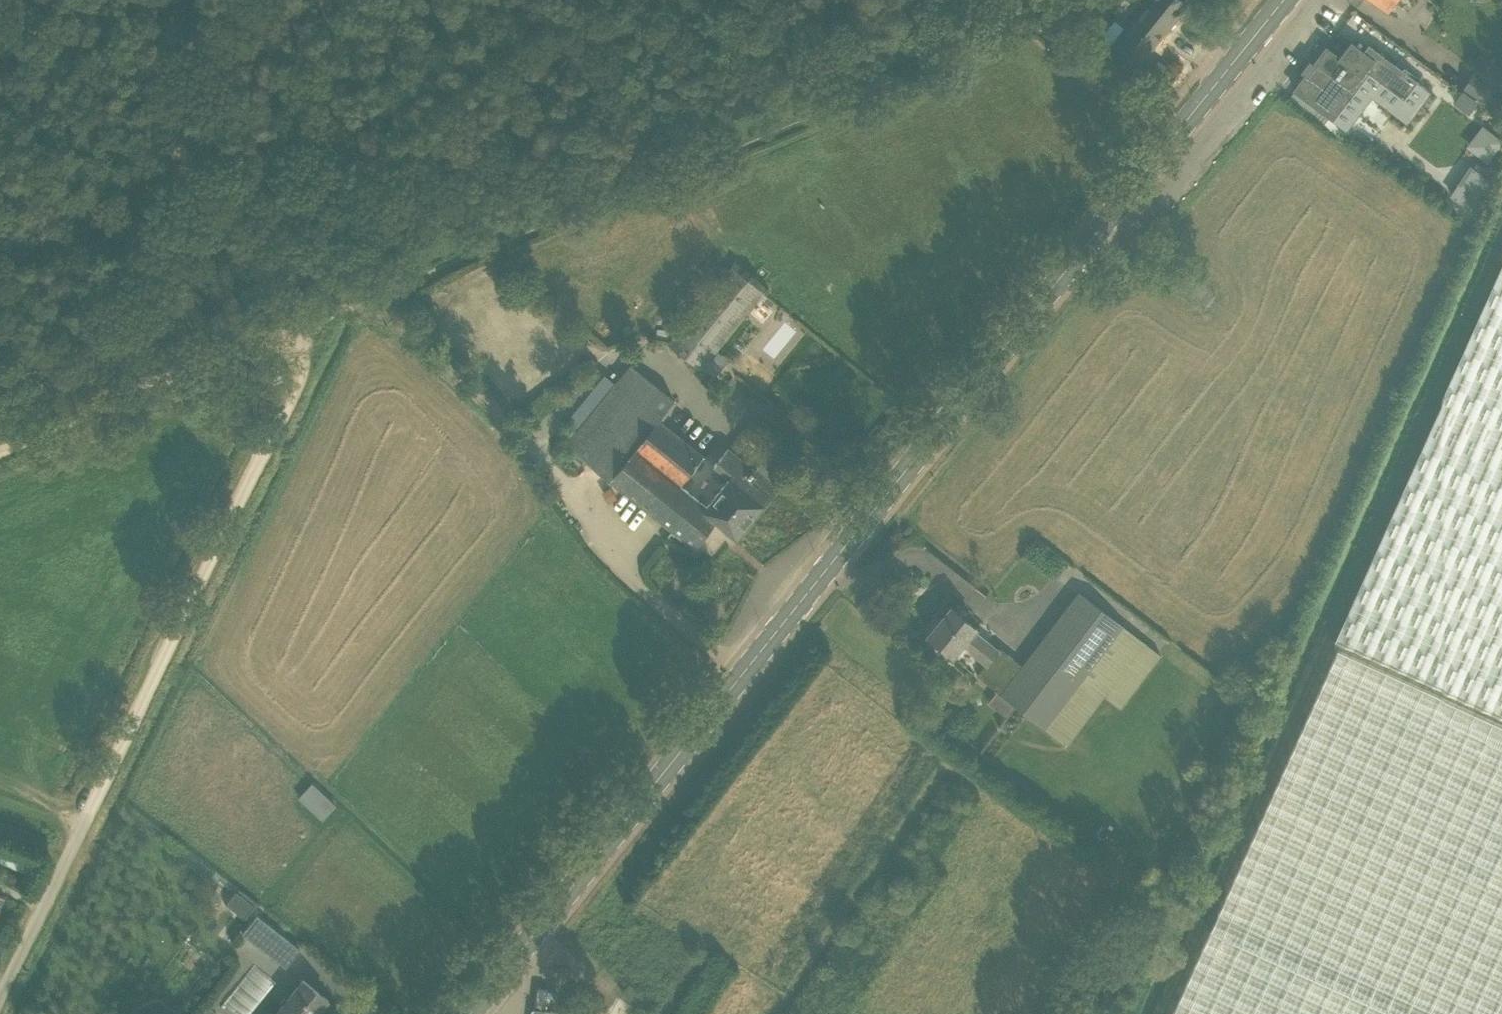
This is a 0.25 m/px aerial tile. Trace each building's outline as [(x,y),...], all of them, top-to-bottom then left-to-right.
[(1188,5),(1182,0),(1148,0),(1135,16),(1125,29),(1115,22),(1100,41),(1136,69),(1162,37),(1188,5)] [(1107,8),(1119,17),(1130,3),(1126,0),(1113,0),(1107,8)] [(1388,13),(1398,0),(1372,0),(1388,13)] [(1326,49),(1295,90),(1332,118),(1363,76),(1326,49)] [(1475,70),(1461,91),(1483,105),(1497,84),(1475,70)] [(1469,115),(1478,101),(1461,91),(1452,104),(1469,115)] [(1488,162),(1501,144),(1491,137),(1494,133),(1482,124),(1466,145),(1488,162)] [(1469,165),(1449,195),(1473,213),(1494,181),(1469,165)] [(764,293),(731,266),(669,343),(701,369),(764,293)] [(1335,640),(1501,716),(1501,269),(1335,640)] [(630,364),(562,447),(608,482),(658,421),(676,400),(630,364)] [(608,482),(695,549),(717,521),(737,537),(751,520),(740,511),(752,496),(730,477),(730,478),(705,505),(679,485),(701,455),(658,421),(608,482)] [(776,487),(736,455),(744,445),(736,439),(714,466),(730,478),(730,477),(752,496),(740,511),(751,520),(764,504),(763,503),(776,487)] [(1001,647),(998,650),(974,630),(976,628),(951,607),(928,636),(953,656),(962,644),(987,664),(978,676),(1013,704),(1048,730),(1047,731),(1067,745),(1106,695),(1121,707),(1161,656),(1077,592),(1021,664),(1001,647)] [(1334,649),(1170,1013),(1501,1013),(1501,724),(1334,649)] [(254,905),(236,890),(226,904),(244,918),(254,905)] [(284,969),(299,949),(252,912),(237,932),(284,969)] [(329,1000),(303,980),(277,1013),(318,1013),(329,1000)] [(559,1012),(545,1010),(548,988),(537,987),(535,1009),(534,1009),(533,1013),(559,1013),(559,1012)]
